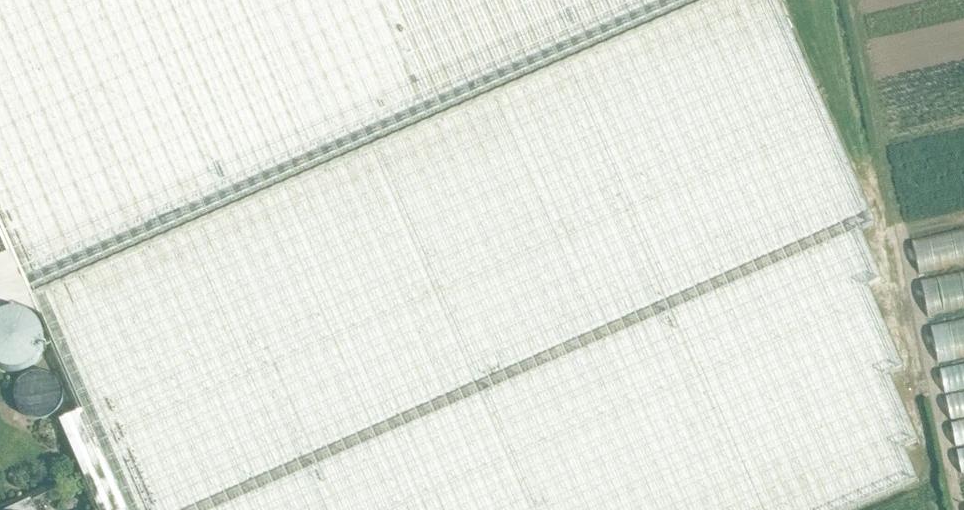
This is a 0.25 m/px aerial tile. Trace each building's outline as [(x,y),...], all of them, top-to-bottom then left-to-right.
[(30,290),(692,0),(0,0),(0,220),(30,290)] [(32,295),(41,315),(83,410),(59,420),(99,509),(126,509),(129,509),(849,509),(919,480),(903,446),(917,439),(889,373),(903,367),(867,284),(882,278),(860,229),(875,222),(777,0),(705,0),(32,295)] [(12,304),(41,315),(32,295),(30,290),(0,220),(0,309),(12,304)] [(9,509),(35,509),(31,500),(9,509)]
